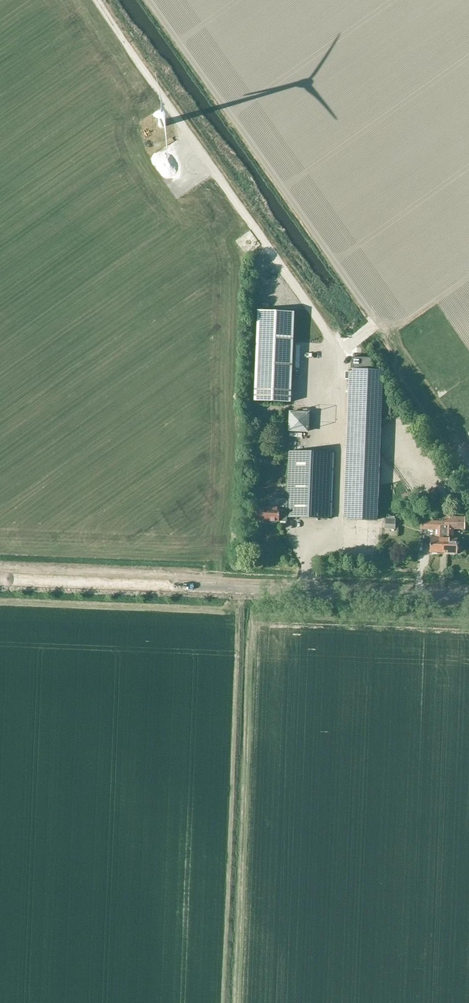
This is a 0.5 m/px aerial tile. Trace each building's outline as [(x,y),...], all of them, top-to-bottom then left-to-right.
[(258,311),(254,401),(291,402),(295,312),(258,311)] [(370,359),(353,358),(352,367),(370,368),(370,359)] [(354,369),(354,371),(351,371),(345,518),(379,520),(384,370),(354,369)] [(290,410),(289,431),(309,433),(310,412),(290,410)] [(333,518),(335,453),(290,451),(288,505),(281,505),(279,505),(279,508),(257,507),(257,520),(288,521),(288,517),(333,518)] [(468,510),(468,498),(468,496),(460,501),(467,511),(468,510)] [(445,517),(445,521),(446,521),(445,553),(458,553),(459,538),(455,538),(455,529),(466,530),(466,517),(454,517),(454,514),(447,514),(447,517),(445,517)] [(431,552),(445,553),(446,521),(445,521),(424,520),(423,530),(436,531),(435,537),(431,537),(431,552)]
